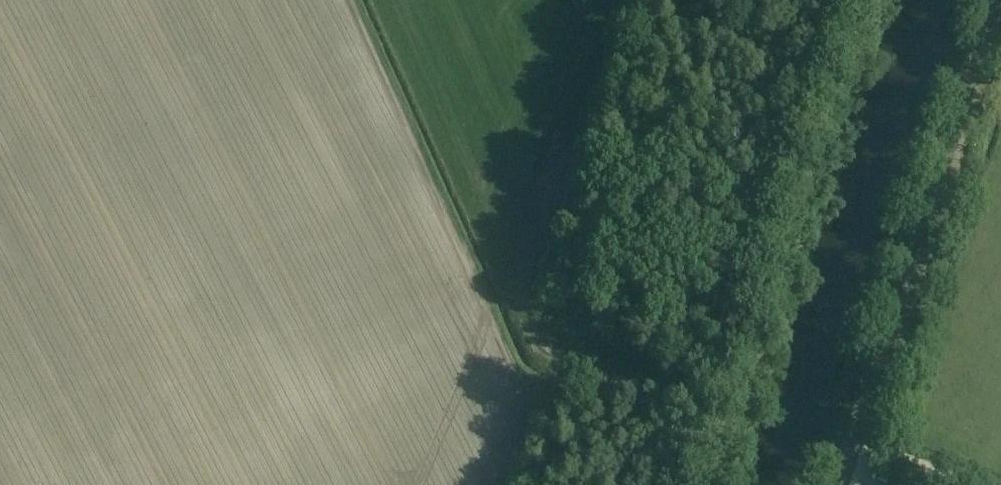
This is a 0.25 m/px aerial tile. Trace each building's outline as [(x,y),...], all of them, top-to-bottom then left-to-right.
[(845,480),(831,475),(828,484),(843,484),(845,480)]
